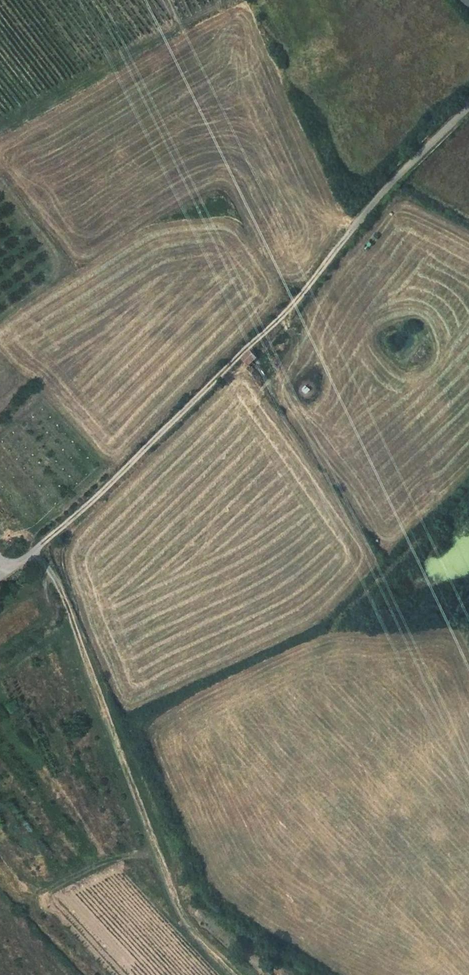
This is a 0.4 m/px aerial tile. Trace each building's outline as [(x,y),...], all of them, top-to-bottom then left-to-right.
[(440,120),(448,114),(441,106),(434,113),(440,120)] [(249,350),(241,358),(247,365),(256,357),(253,353),(249,350)]
